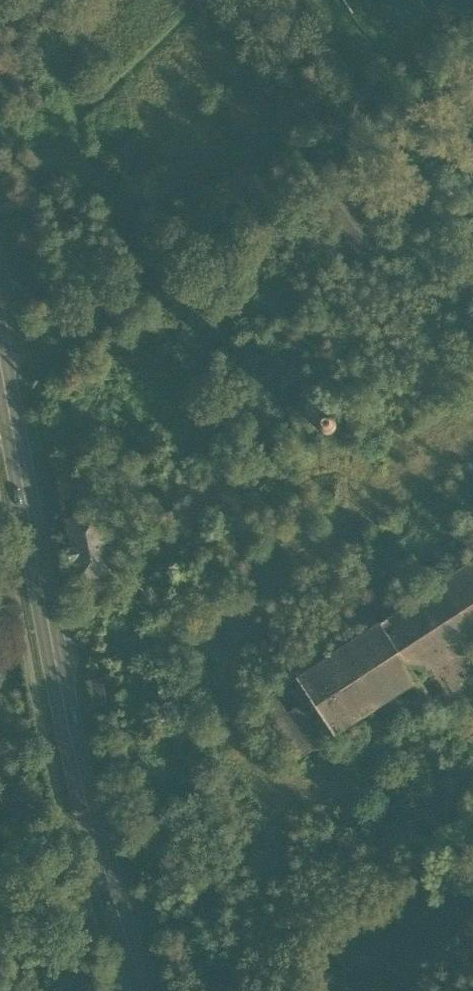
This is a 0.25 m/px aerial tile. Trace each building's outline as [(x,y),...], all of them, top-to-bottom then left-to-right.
[(460,228),(472,248),(472,219),(460,228)] [(82,582),(84,592),(101,589),(99,578),(115,575),(104,512),(89,515),(75,458),(53,461),(71,564),(71,565),(72,565),(75,583),(82,582)] [(297,678),(335,736),(385,703),(461,653),(472,645),(472,562),(376,626),(322,661),(297,678)] [(309,642),(322,661),(376,626),(363,606),(309,642)] [(461,653),(468,663),(472,660),(472,647),(472,645),(461,653)] [(468,663),(461,653),(385,703),(400,726),(472,678),(472,671),(468,663)] [(90,680),(95,704),(107,701),(102,678),(90,680)] [(300,758),(335,736),(297,678),(262,701),(300,758)]
